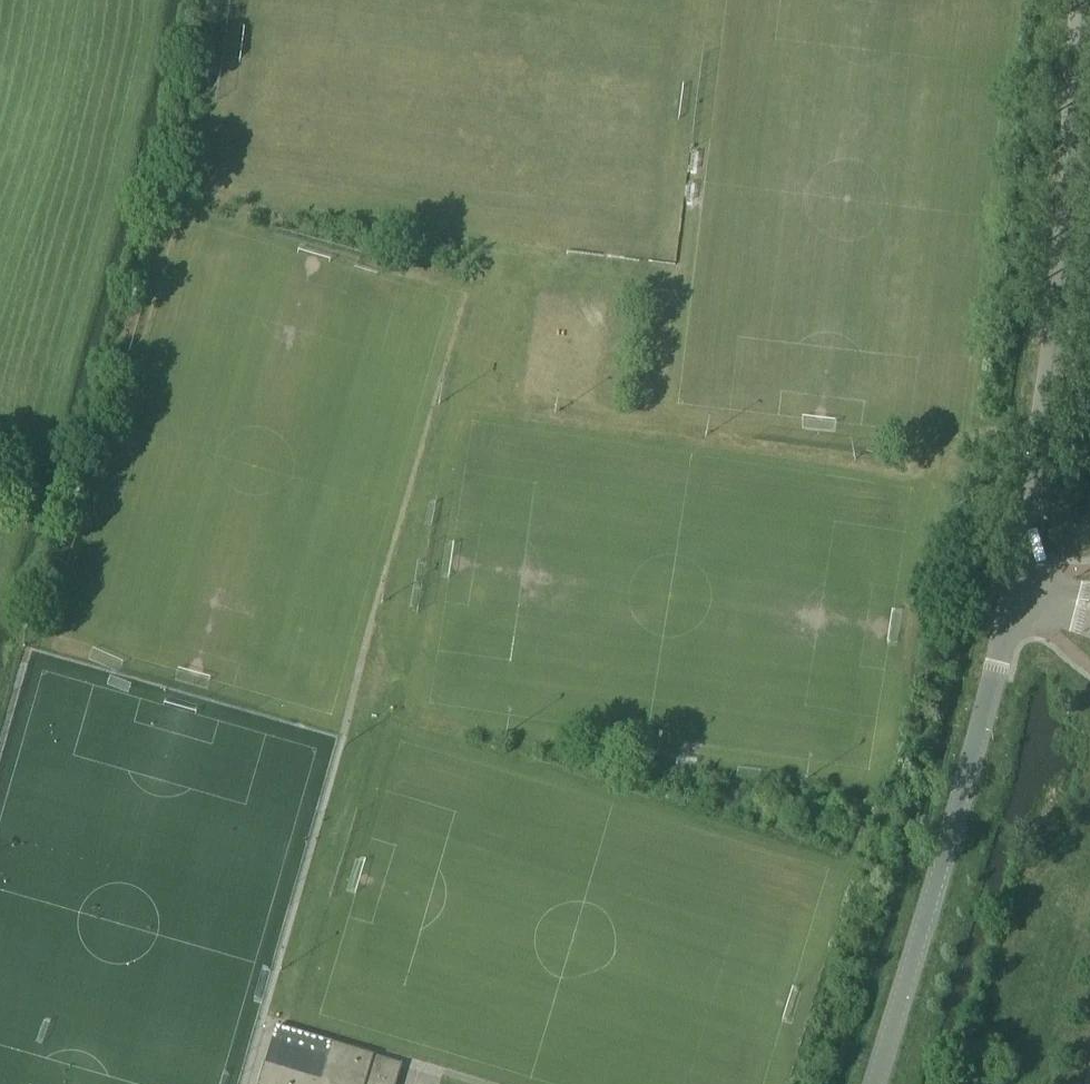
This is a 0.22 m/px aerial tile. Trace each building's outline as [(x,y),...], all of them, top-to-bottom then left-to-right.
[(402,1067),(275,1029),(264,1066),(258,1083),(397,1083),(402,1067)]
